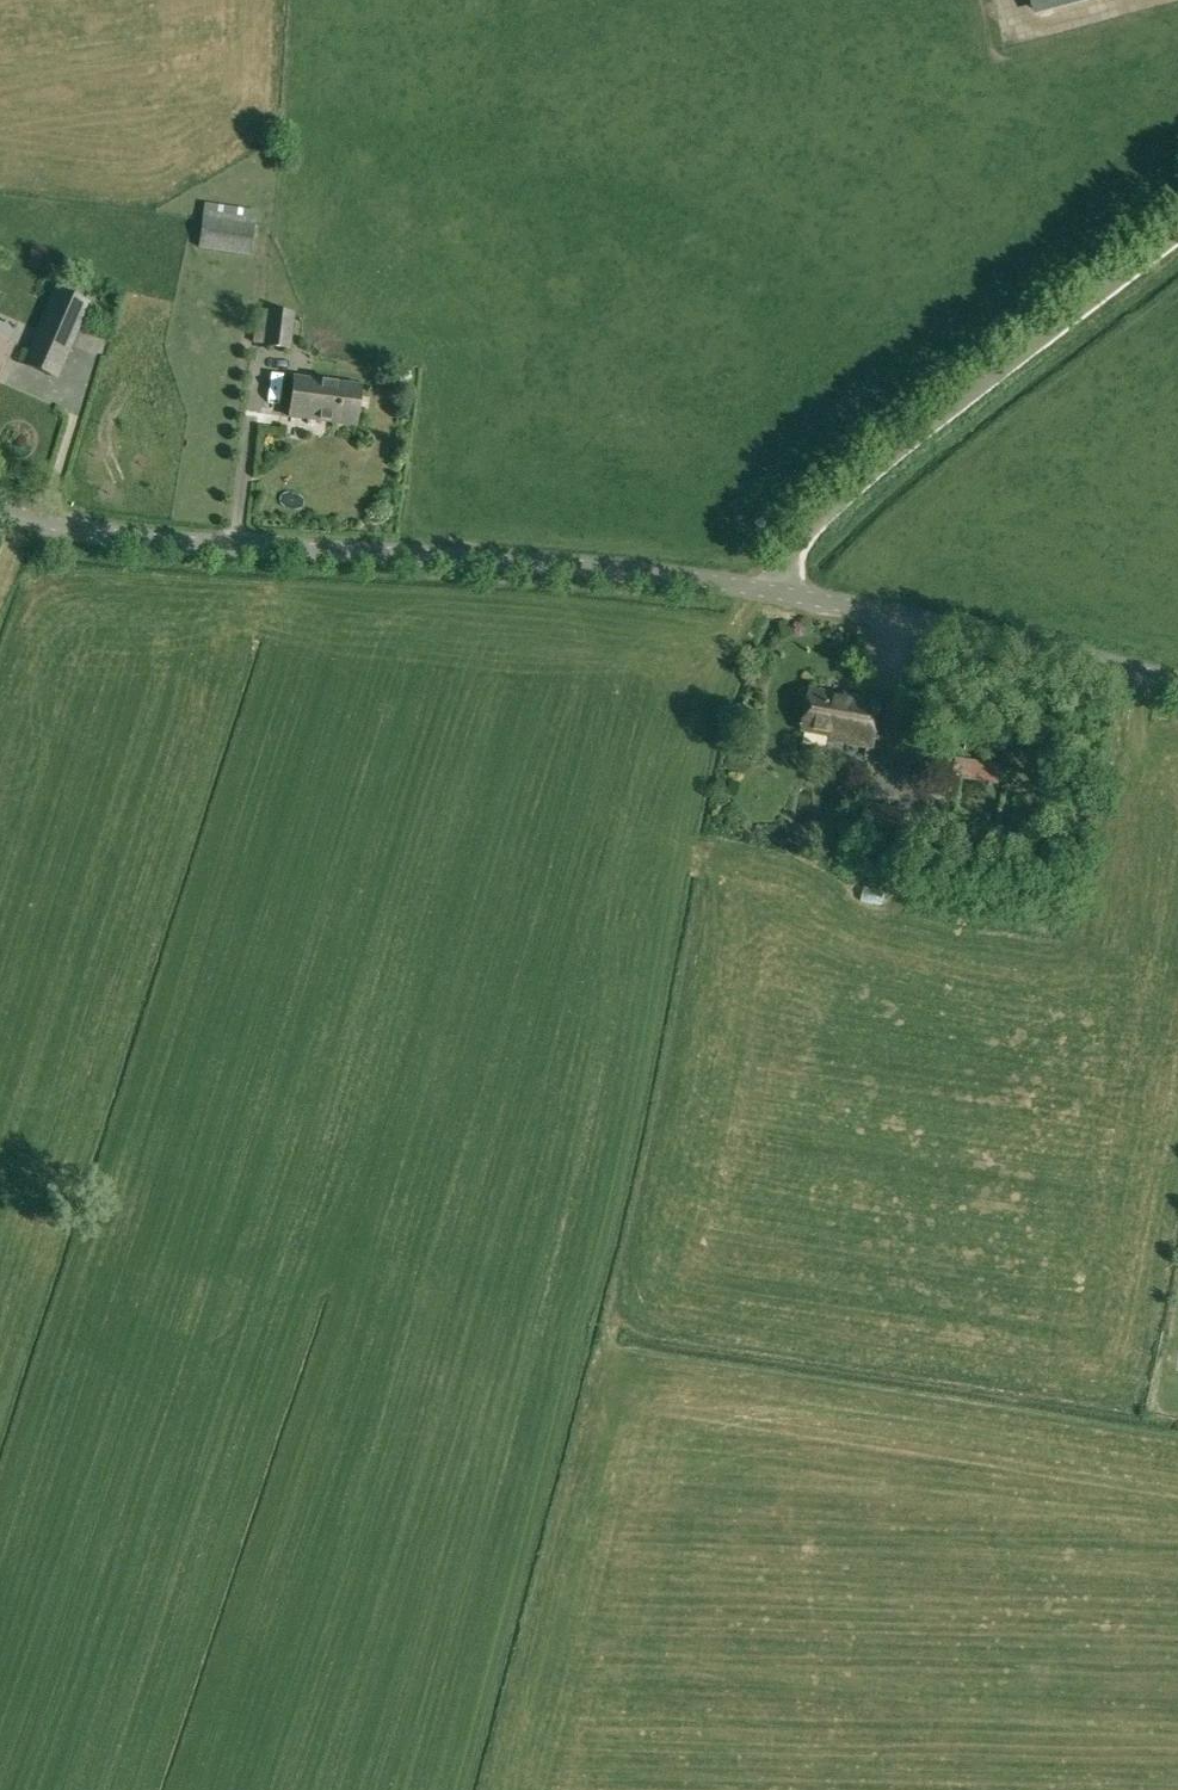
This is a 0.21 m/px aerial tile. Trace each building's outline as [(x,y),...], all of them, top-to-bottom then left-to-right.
[(1037,10),(1076,0),(1034,0),(1037,10)] [(199,248),(251,255),(258,212),(205,205),(199,248)] [(57,291),(25,365),(55,379),(88,304),(57,291)] [(266,348),(291,350),(296,315),(270,311),(266,348)] [(13,345),(0,340),(0,375),(13,345)] [(291,417),(356,426),(361,388),(295,380),(291,417)] [(803,732),(835,737),(835,741),(874,747),(883,700),(844,693),(843,696),(811,690),(803,732)] [(967,739),(965,751),(979,753),(981,741),(967,739)] [(961,779),(999,784),(1002,764),(964,759),(961,779)] [(859,834),(895,842),(901,843),(907,811),(866,802),(859,834)] [(857,878),(854,894),(874,898),(877,882),(857,878)]
